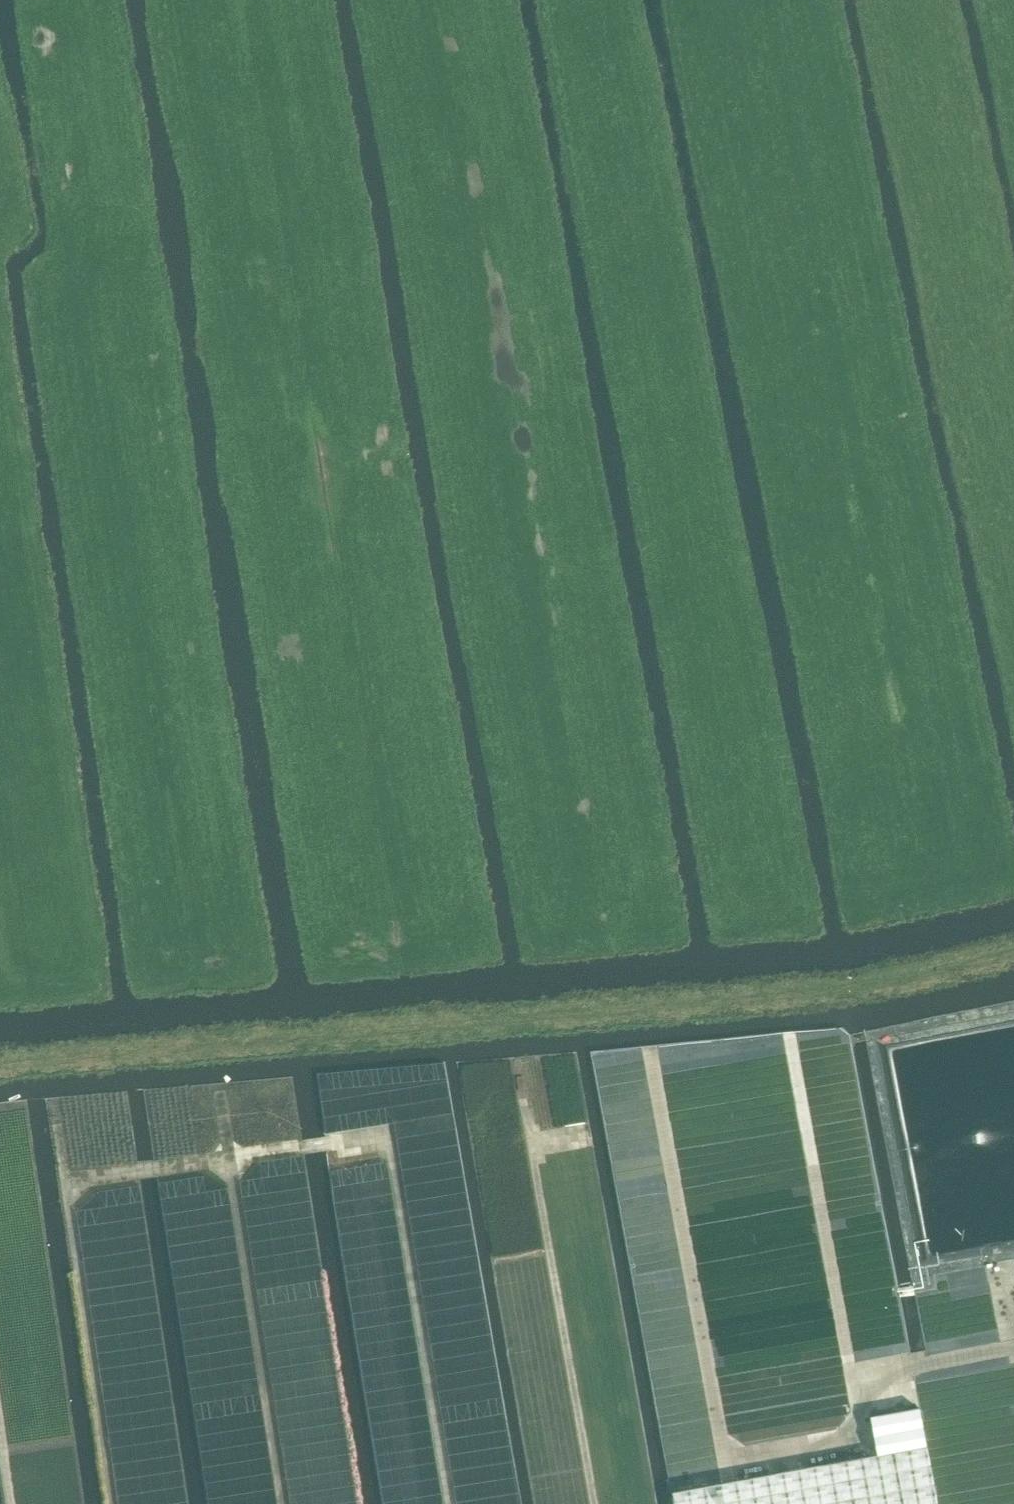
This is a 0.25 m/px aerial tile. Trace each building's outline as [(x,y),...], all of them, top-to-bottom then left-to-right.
[(673,1493),(675,1503),(937,1503),(919,1408),(870,1417),(877,1455),(673,1493)]
